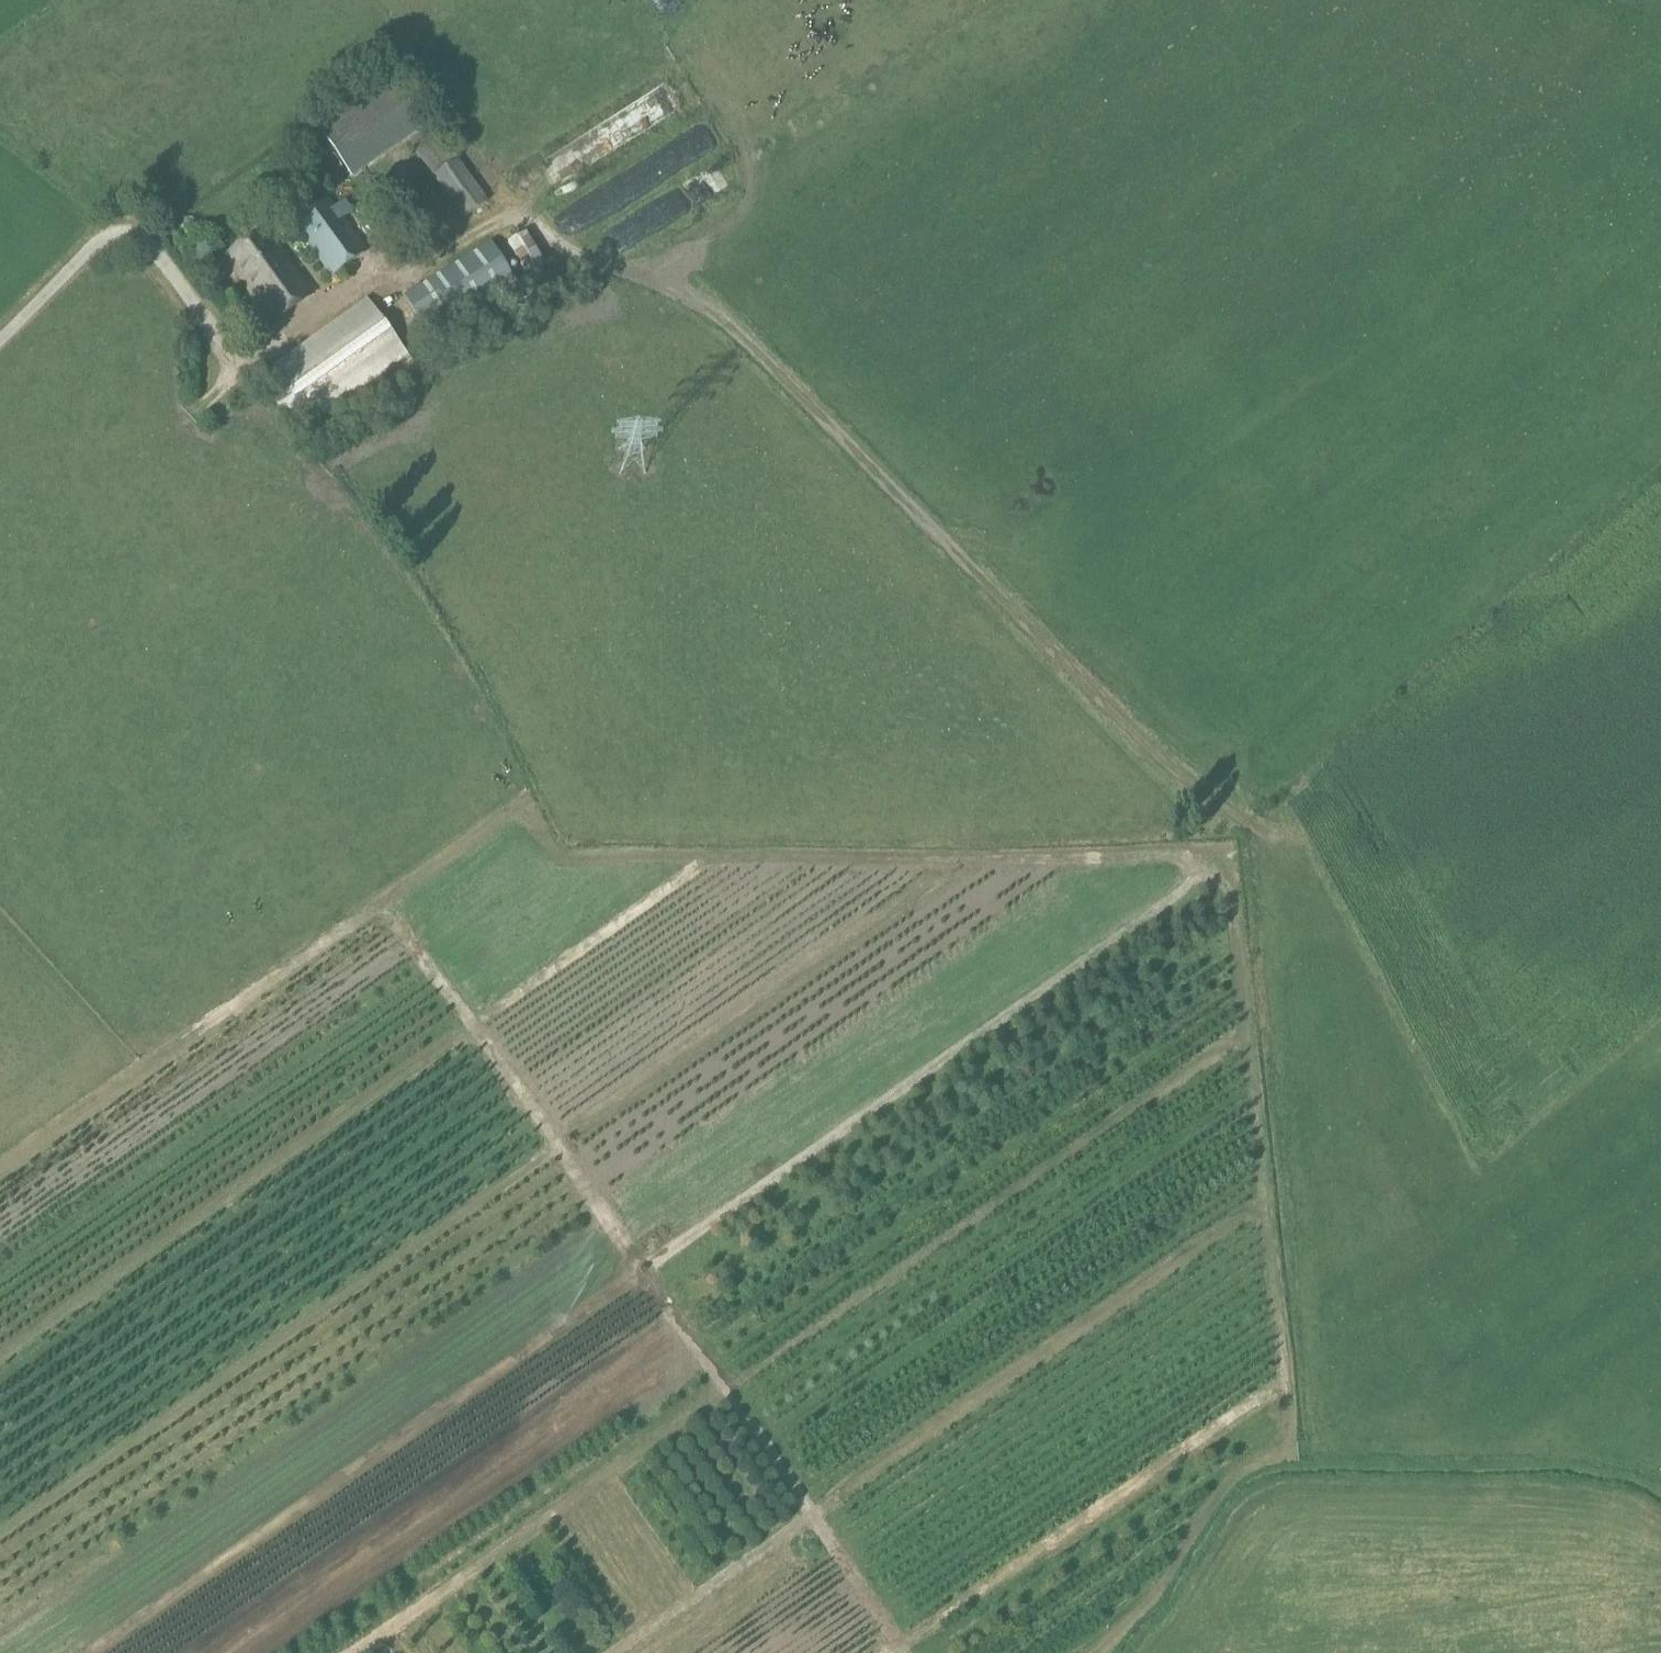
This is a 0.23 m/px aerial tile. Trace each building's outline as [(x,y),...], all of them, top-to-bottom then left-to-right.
[(352,179),(408,139),(423,128),(387,78),(316,130),(352,179)] [(535,158),(549,183),(656,125),(641,99),(535,158)] [(431,122),(423,128),(408,139),(465,217),(488,201),(431,122)] [(663,171),(715,151),(706,130),(655,149),(663,171)] [(332,198),(295,225),(332,277),(368,250),(345,217),(353,211),(346,200),(338,206),(332,198)] [(227,259),(273,321),(311,294),(266,231),(227,259)] [(524,274),(544,262),(526,232),(507,243),(524,274)] [(446,305),(457,321),(516,285),(492,241),(430,279),(404,296),(420,320),(446,305)] [(269,393),(288,420),(301,411),(312,427),(348,400),(360,417),(422,374),(367,298),(271,368),(282,383),(269,393)]
